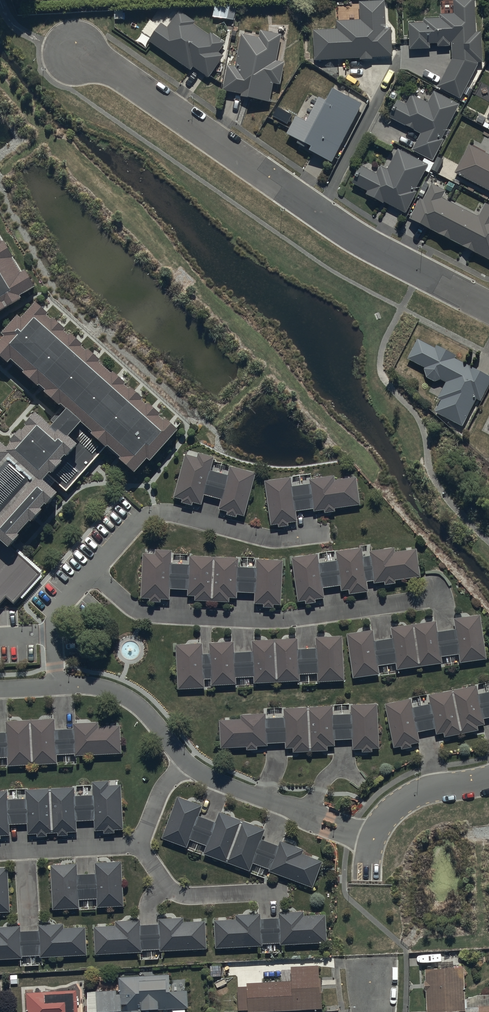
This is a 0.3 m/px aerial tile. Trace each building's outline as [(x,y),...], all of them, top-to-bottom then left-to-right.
[(408,27),(409,53),(430,53),(430,46),(437,46),(437,49),(451,49),(451,62),(437,90),(460,102),(478,66),(483,66),(482,35),(476,35),(475,1),(453,2),(454,16),(439,17),(439,21),(423,21),(423,26),(408,27)] [(313,34),(315,63),(360,61),(360,63),(372,63),(372,61),(392,60),(390,31),(386,31),(385,4),(359,5),(360,24),(336,25),(336,33),(313,34)] [(148,45),(190,73),(192,70),(209,81),(223,60),(218,57),(226,46),(211,35),(209,38),(194,28),(196,26),(180,14),(168,30),(162,25),(148,45)] [(226,69),(222,94),(240,97),(240,100),(270,105),(273,87),(280,88),(283,66),(277,65),(281,37),(259,34),(258,41),(240,38),(234,71),(226,69)] [(332,167),(361,108),(333,94),(327,107),(318,102),(306,126),(295,121),(286,139),(311,152),(309,156),(332,167)] [(420,138),(412,153),(432,164),(444,143),(442,141),(460,108),(435,94),(427,107),(411,98),(406,108),(398,104),(389,121),(420,138)] [(469,148),(456,176),(488,192),(488,158),(469,148)] [(382,207),(383,205),(405,216),(417,195),(415,194),(428,169),(398,153),(388,173),(380,169),(376,177),(361,169),(352,187),(368,195),(366,198),(382,207)] [(409,221),(438,237),(437,238),(450,244),(451,243),(463,249),(462,251),(475,258),(475,256),(488,264),(488,210),(484,207),(478,220),(442,201),(446,195),(432,187),(423,204),(419,202),(409,221)] [(37,295),(28,279),(24,282),(0,241),(0,317),(37,295)] [(36,304),(22,319),(18,315),(2,334),(5,337),(0,342),(0,355),(9,363),(12,360),(68,410),(106,448),(108,446),(121,459),(120,460),(136,473),(148,459),(151,463),(178,431),(36,304)] [(417,342),(408,362),(424,371),(427,381),(435,385),(440,382),(446,386),(438,401),(441,403),(435,415),(462,429),(476,402),(480,404),(488,387),(488,380),(455,363),(456,359),(436,349),(435,352),(417,342)] [(12,549),(22,538),(20,536),(33,522),(34,524),(45,512),(43,511),(48,505),(50,508),(61,495),(44,482),(52,475),(67,492),(106,448),(68,410),(54,428),(39,415),(28,426),(30,429),(26,433),(24,432),(13,443),(14,445),(9,449),(0,441),(0,539),(12,549)] [(185,456),(173,498),(182,501),(181,503),(191,506),(192,503),(200,506),(204,496),(221,501),(218,511),(227,514),(227,515),(236,518),(237,515),(243,518),(255,475),(231,468),(228,478),(211,473),(215,459),(198,454),(197,459),(185,456)] [(265,482),(271,526),(278,525),(278,528),(289,527),(288,524),(297,523),(296,512),(314,510),(314,512),(325,510),(325,513),(334,512),(334,509),(360,506),(357,479),(335,481),(334,477),(309,480),(310,485),(292,487),(291,478),(265,482)] [(324,600),(323,589),(341,587),(342,591),(349,590),(350,596),(368,593),(367,583),(374,582),(374,583),(386,582),(386,585),(395,584),(395,581),(421,578),(418,551),(396,553),(395,549),(370,552),(370,557),(365,558),(363,549),(337,552),(338,561),(320,564),(318,555),(292,558),(297,603),(305,602),(306,605),(315,603),(315,601),(324,600)] [(169,601),(170,590),(188,590),(188,598),(196,598),(196,603),(229,604),(229,599),(238,599),(238,594),(255,594),(255,605),(264,606),(264,609),(274,609),(274,606),(282,607),(284,562),(257,561),(257,570),(238,569),(238,560),(190,558),(190,566),(172,565),(173,552),(156,552),(156,556),(144,556),(142,599),(151,600),(151,603),(161,604),(161,600),(169,601)] [(347,636),(354,680),(380,676),(379,667),(396,665),(397,671),(443,664),(442,658),(459,656),(460,664),(487,660),(481,616),(455,620),(456,630),(438,633),(436,623),(391,629),(393,640),(375,643),(374,632),(347,636)] [(175,646),(177,690),(205,688),(204,680),(211,680),(211,687),(236,685),(236,679),(253,678),(254,684),(300,682),(300,676),(318,675),(319,683),(344,682),(342,637),(316,639),(316,649),(298,650),(297,640),(251,643),(252,653),(234,654),(234,643),(209,645),(210,655),(203,655),(202,645),(175,646)] [(417,734),(435,730),(436,735),(444,734),(445,738),(478,732),(477,727),(484,726),(483,719),(488,718),(488,693),(479,695),(477,687),(429,696),(430,705),(412,708),(410,700),(385,705),(393,749),(401,748),(401,750),(411,748),(411,745),(419,744),(417,734)] [(219,722),(220,749),(246,748),(246,750),(257,750),(257,747),(267,746),(267,744),(285,743),(285,749),(293,749),(294,753),(327,752),(327,748),(334,748),(334,740),(352,740),(352,749),(362,749),(362,753),(372,753),(372,749),(379,749),(377,705),(351,706),(351,716),(334,716),(333,708),(284,709),(284,719),(266,720),(266,715),(241,715),(241,721),(219,722)] [(7,758),(7,766),(57,764),(56,755),(75,754),(75,757),(121,755),(120,726),(99,726),(98,724),(73,724),(73,730),(56,730),(55,720),(6,721),(6,732),(0,732),(0,758),(7,758)] [(2,840),(2,837),(11,837),(11,826),(29,826),(29,836),(39,836),(39,839),(48,839),(48,835),(59,835),(59,837),(68,837),(68,834),(78,834),(78,822),(96,822),(96,833),(105,833),(105,834),(115,834),(115,831),(124,831),(123,787),(110,787),(110,783),(95,784),(95,797),(76,798),(76,790),(27,791),(28,801),(9,802),(9,793),(0,793),(0,840),(2,840)] [(179,799),(162,841),(186,850),(190,842),(207,849),(204,856),(248,874),(252,865),(270,872),(269,873),(312,890),(323,865),(302,856),(303,853),(281,843),(278,849),(261,842),(266,832),(219,813),(215,824),(198,817),(202,808),(179,799)] [(51,865),(52,910),(80,910),(80,900),(97,900),(97,909),(124,908),(122,863),(95,863),(96,875),(77,875),(77,864),(51,865)] [(11,914),(10,869),(0,869),(0,914),(11,914)] [(216,922),(217,950),(265,948),(265,945),(283,944),(283,947),(329,945),(328,917),(306,918),(306,914),(280,915),(280,919),(264,919),(264,915),(237,916),(238,921),(216,922)] [(95,929),(96,956),(144,954),(143,951),(161,950),(161,952),(207,950),(206,923),(185,924),(185,920),(160,921),(160,926),(142,927),(142,922),(117,923),(117,928),(95,929)] [(23,960),(23,958),(41,957),(41,960),(87,958),(86,929),(64,930),(64,925),(39,926),(39,932),(21,933),(21,928),(0,929),(0,961),(23,960)] [(211,963),(211,975),(222,975),(222,963),(211,963)] [(238,984),(239,1008),(249,1008),(249,1010),(323,1007),(321,963),(292,965),(292,969),(281,970),(281,979),(248,980),(248,984),(238,984)] [(464,966),(425,967),(426,1010),(465,1009),(464,966)] [(89,1010),(122,1009),(123,1011),(144,1011),(144,1008),(189,1007),(189,987),(170,988),(169,973),(119,975),(119,989),(88,990),(89,1010)] [(29,1011),(77,1011),(76,988),(28,990),(29,1011)]
